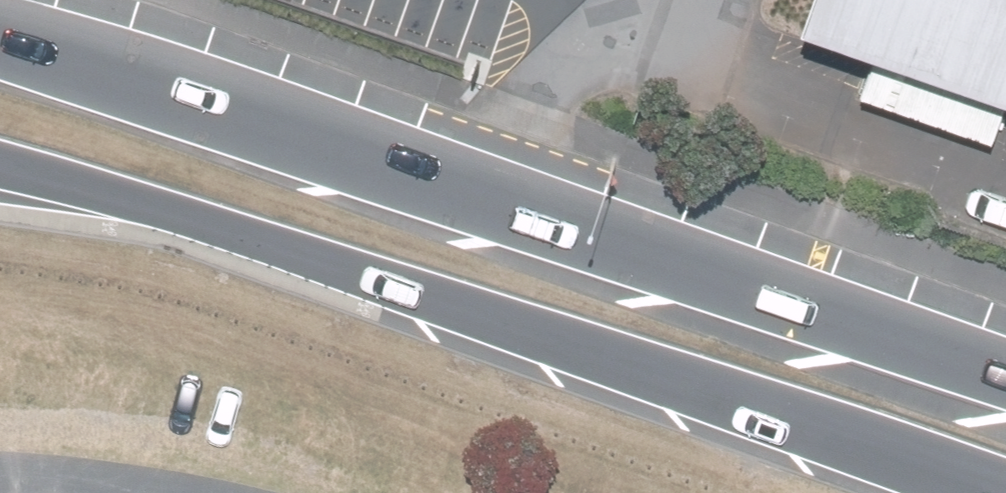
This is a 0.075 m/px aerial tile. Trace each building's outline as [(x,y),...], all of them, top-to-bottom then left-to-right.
[(809,29),(878,53),(864,96),(995,142),(1005,111),(1005,0),(819,0),(809,29)]
